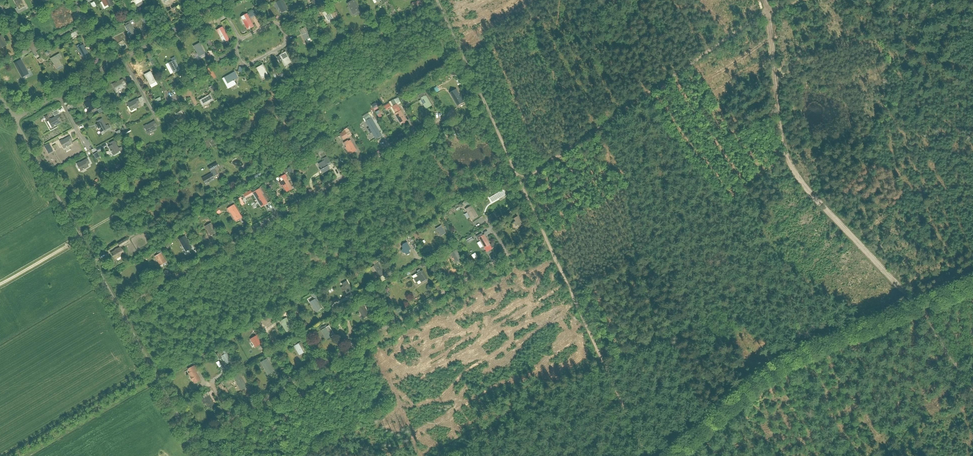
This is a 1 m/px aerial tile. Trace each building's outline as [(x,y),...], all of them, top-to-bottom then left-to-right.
[(25,7),(21,0),(14,0),(18,6),(17,7),(17,8),(18,8),(20,10),(25,7)] [(288,9),(282,0),(277,3),(279,7),(278,10),(280,13),(282,13),(284,12),(288,9)] [(360,8),(358,5),(357,5),(354,0),(349,3),(353,12),(360,8)] [(328,22),(333,19),(329,10),(323,13),(326,18),(325,19),(326,20),(327,20),(328,22)] [(248,30),(254,27),(247,14),(241,17),(248,30)] [(131,36),(137,33),(131,23),(126,27),(131,36)] [(224,43),(229,40),(222,27),(217,30),(224,43)] [(306,40),(311,37),(306,28),(300,31),(306,40)] [(84,58),(89,55),(84,45),(83,46),(81,43),(77,46),(78,48),(81,55),(80,55),(81,56),(82,56),(84,58)] [(200,56),(205,53),(200,44),(194,47),(198,53),(197,54),(197,55),(198,54),(200,56)] [(24,57),(33,52),(31,48),(21,52),(24,57)] [(286,65),(291,62),(285,52),(280,55),(286,65)] [(57,69),(62,66),(59,59),(61,58),(60,55),(57,56),(51,59),(54,64),(53,65),(54,66),(55,65),(57,69)] [(21,61),(15,64),(23,77),(28,74),(21,61)] [(174,72),(179,69),(175,61),(169,64),(174,72)] [(263,78),(268,75),(263,66),(257,69),(263,78)] [(151,85),(156,82),(151,72),(145,75),(149,81),(148,82),(148,83),(149,82),(151,85)] [(228,83),(238,78),(235,72),(225,78),(228,83)] [(123,85),(126,84),(123,80),(116,84),(116,83),(113,85),(115,89),(116,89),(117,91),(119,90),(120,90),(125,88),(123,85)] [(456,89),(450,93),(457,104),(462,101),(463,100),(461,96),(460,97),(458,95),(459,94),(456,89)] [(204,106),(213,101),(210,95),(201,101),(204,106)] [(426,109),(431,105),(426,96),(422,98),(423,99),(419,101),(421,103),(422,102),(426,109)] [(92,110),(97,108),(95,105),(94,105),(90,98),(86,100),(87,103),(85,104),(88,109),(90,111),(92,109),(92,110)] [(138,105),(140,103),(138,99),(130,103),(127,104),(130,109),(131,108),(132,110),(134,109),(134,110),(139,107),(138,105)] [(401,124),(406,121),(398,107),(394,110),(396,113),(395,114),(396,115),(401,124)] [(181,123),(187,120),(182,111),(176,114),(181,123)] [(369,125),(374,122),(369,115),(365,118),(369,125)] [(59,121),(61,120),(59,116),(51,120),(51,119),(48,121),(51,125),(52,125),(53,127),(55,126),(60,124),(59,121)] [(104,131),(108,129),(111,127),(109,125),(106,126),(102,119),(98,121),(99,124),(97,125),(100,130),(101,132),(103,130),(104,131)] [(157,126),(155,122),(148,126),(147,125),(144,127),(147,131),(148,131),(149,133),(151,132),(156,129),(155,127),(157,126)] [(376,139),(381,135),(375,126),(372,128),(373,129),(370,130),(376,139)] [(345,131),(340,134),(343,140),(349,137),(345,131)] [(63,146),(64,148),(66,147),(67,147),(72,144),(70,142),(73,141),(70,137),(63,141),(63,140),(60,142),(62,146),(63,146)] [(116,153),(121,151),(123,150),(121,147),(119,148),(118,148),(114,141),(110,143),(111,146),(109,147),(112,152),(114,154),(116,153)] [(351,154),(356,150),(350,141),(347,143),(348,144),(346,145),(351,154)] [(328,166),(331,164),(327,157),(323,159),(325,161),(319,164),(322,170),(321,171),(323,173),(330,169),(328,166)] [(88,165),(90,163),(88,159),(80,163),(77,164),(80,169),(80,168),(82,170),(84,169),(84,170),(89,167),(88,165)] [(215,179),(214,177),(218,175),(215,169),(219,167),(216,163),(208,167),(211,173),(202,178),(206,185),(215,179)] [(287,192),(292,188),(287,179),(283,181),(284,182),(280,184),(281,186),(283,185),(287,192)] [(492,196),(489,198),(490,198),(492,202),(505,195),(503,191),(503,190),(500,192),(498,190),(491,194),(492,196)] [(262,207),(267,203),(261,194),(258,196),(259,197),(257,198),(262,207)] [(477,216),(471,206),(466,210),(472,219),(477,216)] [(236,220),(241,217),(236,209),(231,212),(236,220)] [(521,221),(523,220),(518,212),(516,214),(518,216),(513,219),(515,222),(513,223),(516,226),(518,225),(519,227),(522,225),(521,223),(522,223),(521,221)] [(211,235),(216,232),(211,223),(206,227),(211,235)] [(440,236),(446,233),(441,226),(439,227),(440,228),(437,230),(440,236)] [(143,230),(148,237),(152,234),(148,227),(143,230)] [(490,245),(484,235),(479,238),(485,248),(490,245)] [(118,243),(120,247),(129,242),(126,238),(118,243)] [(186,250),(191,247),(186,238),(181,242),(186,250)] [(409,251),(410,249),(409,247),(407,247),(406,245),(403,245),(402,247),(403,249),(402,251),(403,253),(405,253),(406,255),(409,255),(410,253),(409,251)] [(115,259),(125,253),(121,248),(112,253),(115,259)] [(449,255),(451,257),(452,257),(454,260),(454,261),(455,263),(461,259),(456,251),(449,255)] [(161,265),(166,262),(161,254),(156,257),(161,265)] [(380,277),(385,274),(378,263),(373,266),(373,267),(380,277)] [(421,283),(426,280),(421,271),(412,276),(416,283),(417,282),(417,283),(418,282),(420,281),(421,283)] [(347,293),(353,290),(347,281),(342,284),(347,293)] [(315,293),(312,295),(315,300),(310,302),(316,312),(321,308),(317,300),(319,299),(315,293)] [(363,319),(369,316),(364,308),(365,307),(364,304),(358,308),(359,310),(359,311),(363,319)] [(292,329),(291,326),(286,318),(281,322),(287,332),(292,329)] [(327,340),(334,335),(328,326),(321,330),(327,340)] [(256,347),(261,344),(257,336),(251,339),(256,347)] [(300,356),(306,352),(301,343),(294,347),(300,356)] [(231,361),(225,350),(222,352),(224,355),(221,357),(226,365),(231,361)] [(269,374),(274,371),(267,359),(261,362),(263,365),(269,374)] [(195,383),(200,380),(193,367),(189,369),(192,374),(190,375),(195,383)] [(241,390),(247,387),(242,377),(236,380),(241,390)] [(204,398),(207,402),(211,409),(216,406),(210,395),(204,398)]
